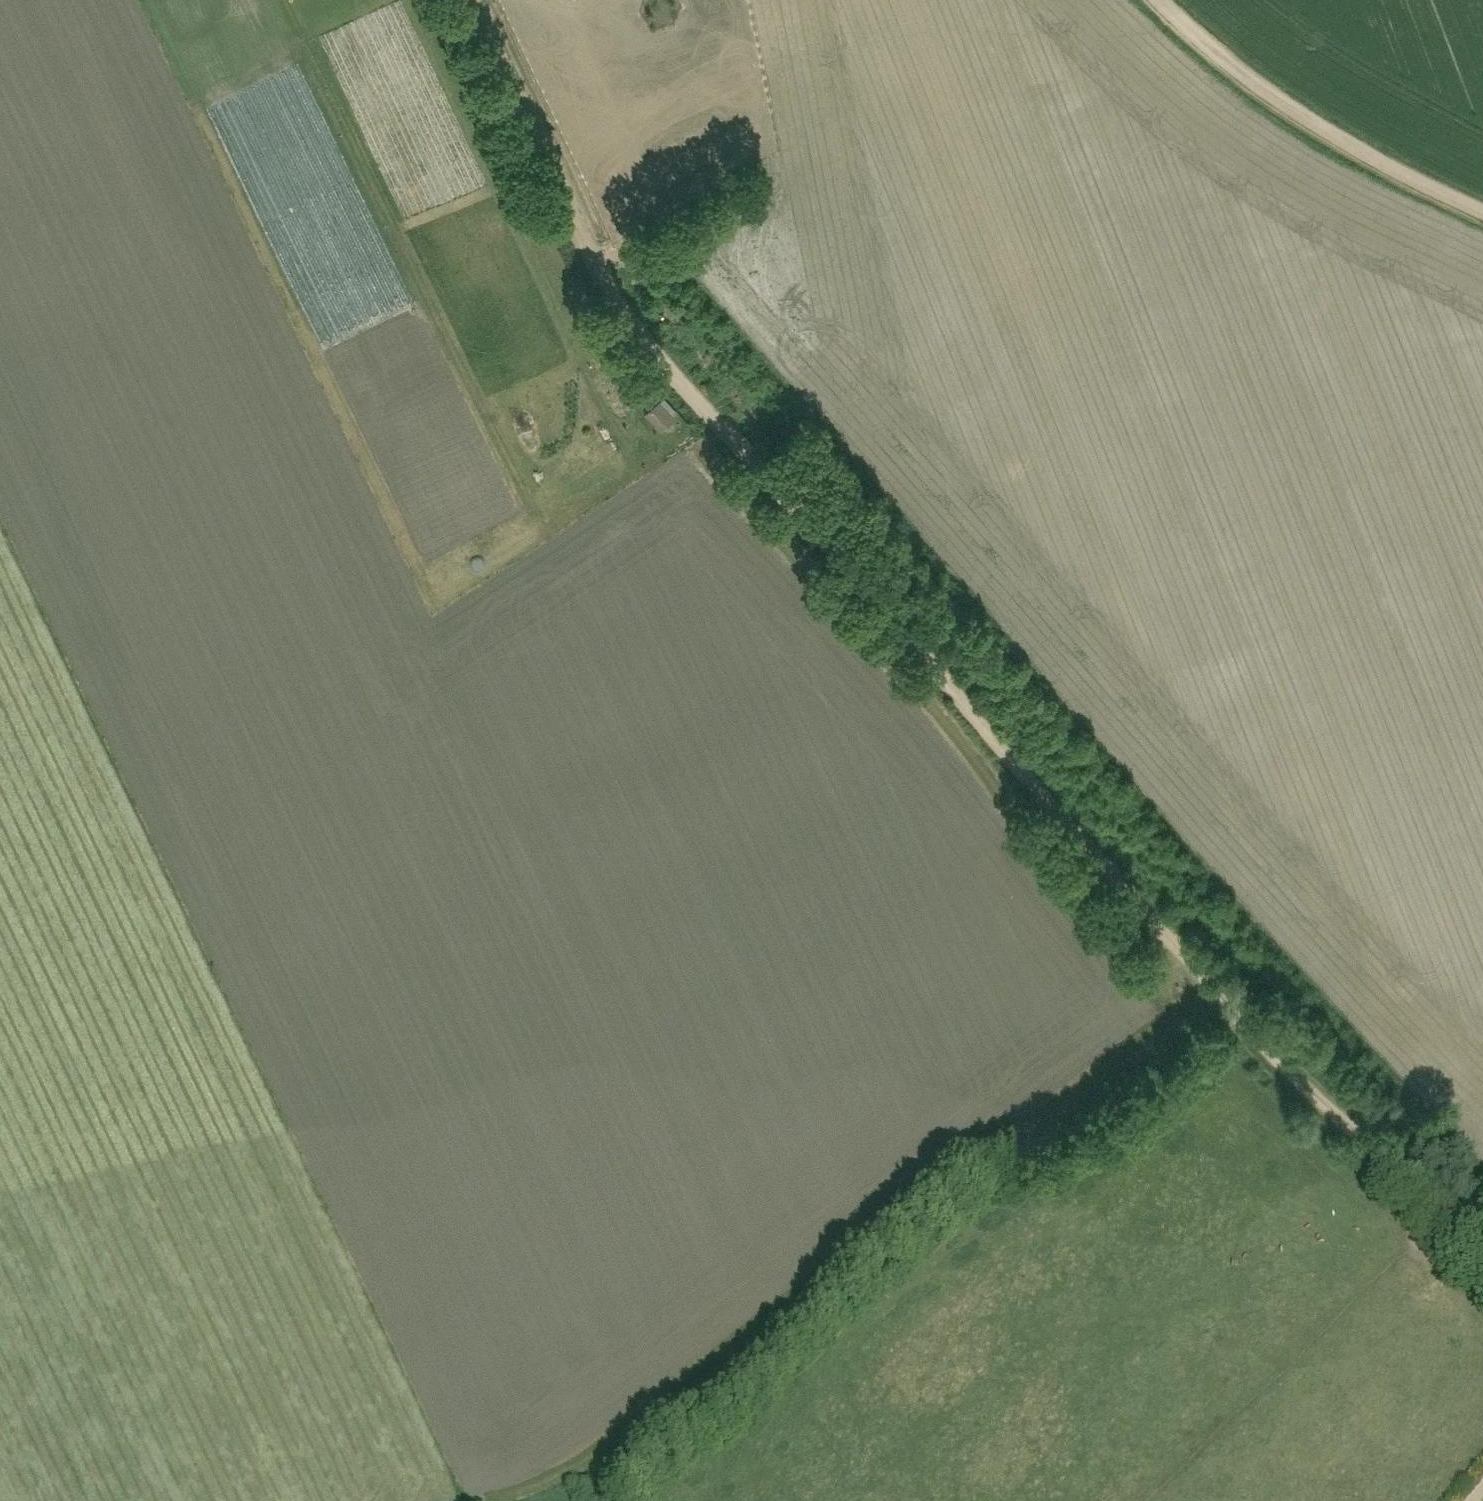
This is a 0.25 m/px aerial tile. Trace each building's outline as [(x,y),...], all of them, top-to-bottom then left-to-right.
[(265,10),(279,3),(278,0),(259,0),(265,10)]
